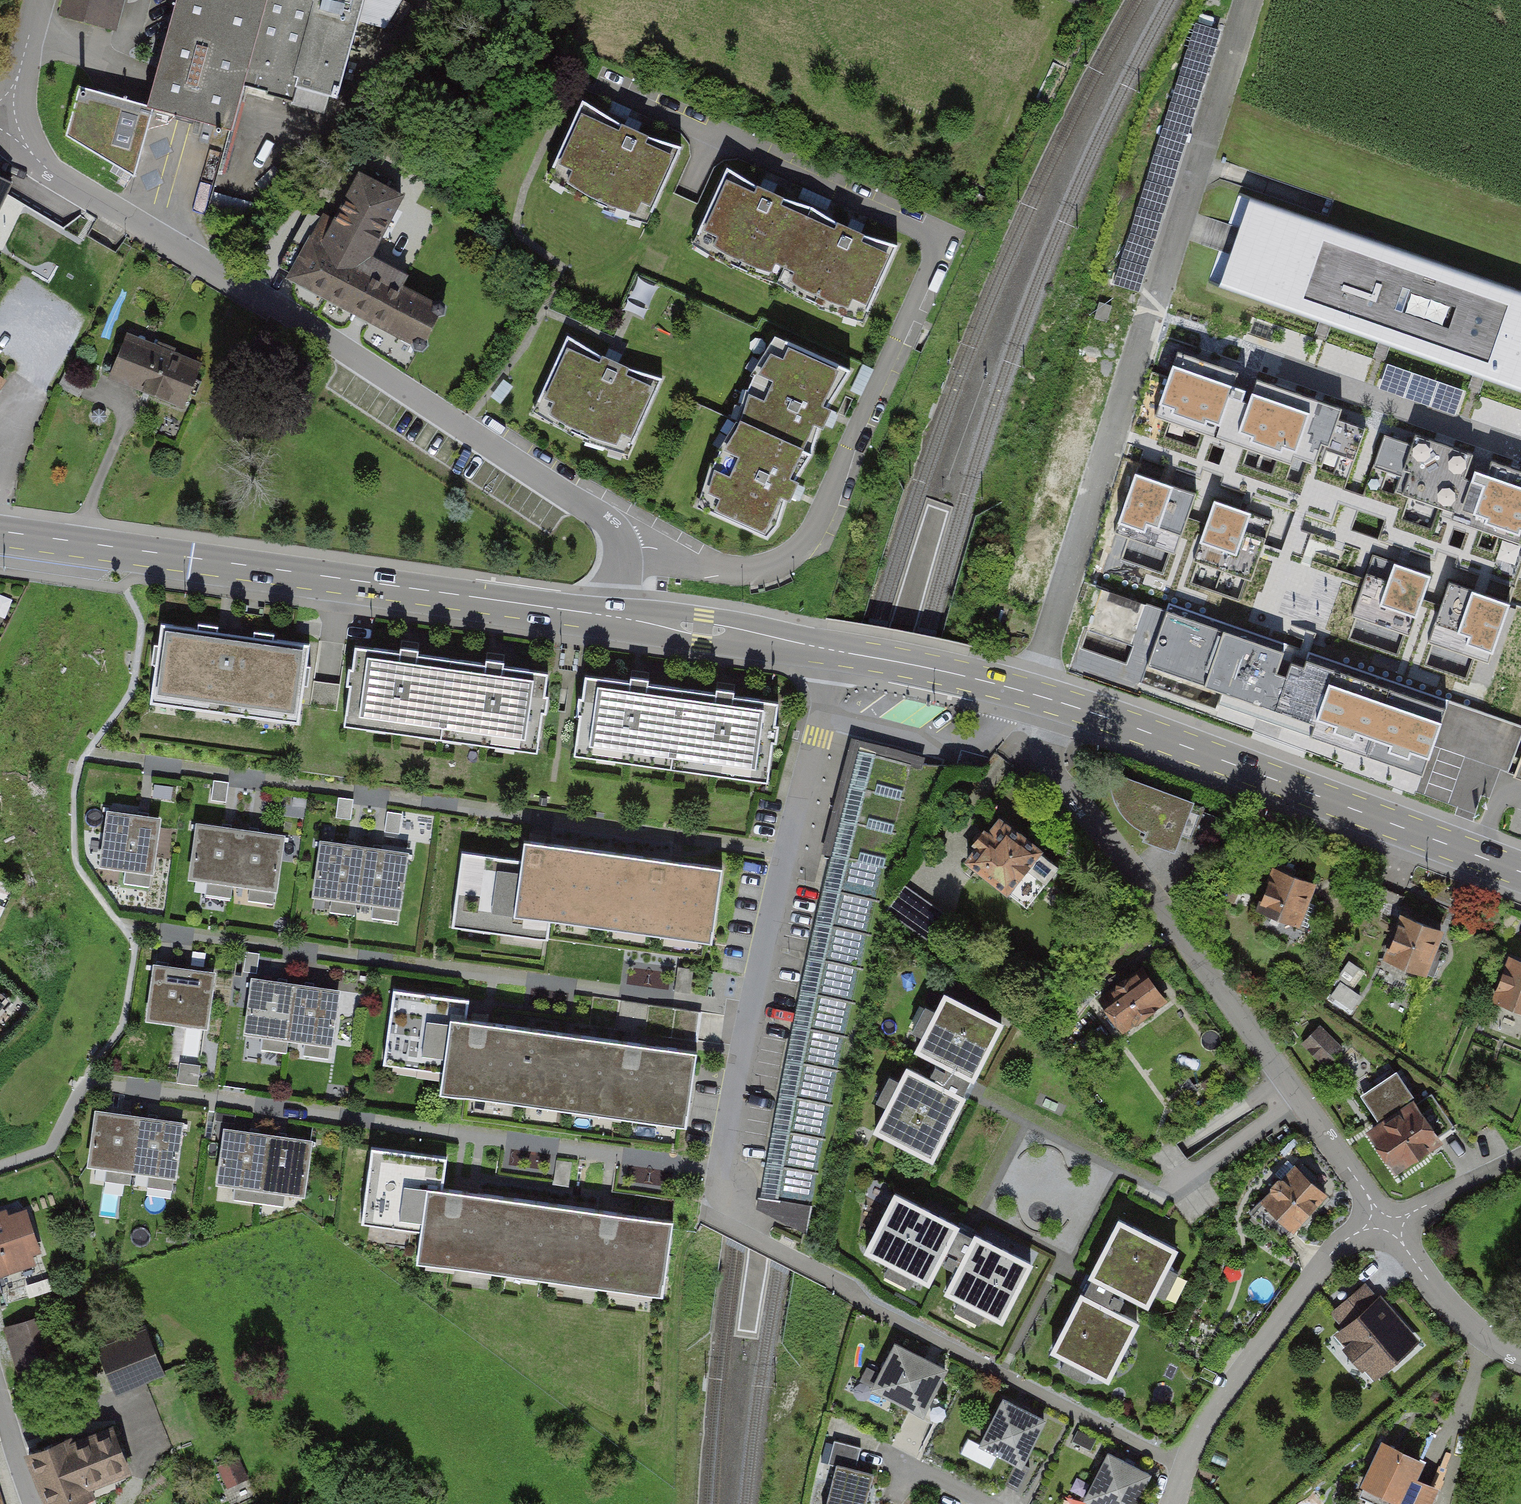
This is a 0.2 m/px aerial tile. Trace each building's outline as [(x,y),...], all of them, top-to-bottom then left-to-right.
[(114,26),(121,1),(119,0),(66,0),(63,12),(114,26)] [(147,105),(146,107),(153,109),(231,129),(242,86),(323,108),(338,100),(365,0),(176,0),(147,105)] [(1117,285),(1143,292),(1204,80),(1178,73),(1117,285)] [(134,177),(153,109),(146,107),(147,105),(79,85),(65,135),(134,177)] [(623,121),(584,96),(550,172),(596,204),(648,219),(682,143),(650,134),(623,121)] [(753,182),(724,163),(690,242),(729,265),(774,280),(811,203),(780,194),(753,182)] [(445,292),(379,257),(413,195),(356,164),(321,225),(291,281),(414,348),(445,292)] [(11,183),(0,177),(0,206),(11,183)] [(1240,187),(1207,283),(1520,392),(1520,290),(1375,240),(1377,234),(1240,187)] [(833,218),(811,203),(774,280),(817,302),(864,317),(899,242),(861,230),(833,218)] [(647,312),(658,283),(641,277),(634,295),(638,296),(634,307),(647,312)] [(213,362),(129,330),(111,376),(196,408),(213,362)] [(829,398),(850,369),(771,332),(747,371),(730,415),(806,454),(816,424),(829,398)] [(603,360),(565,335),(531,411),(577,439),(630,454),(663,382),(630,373),(603,360)] [(1240,373),(1175,351),(1153,417),(1290,463),(1292,457),(1322,467),(1327,452),(1354,461),(1365,429),(1339,420),(1342,409),(1257,380),(1249,404),(1242,402),(1246,391),(1235,387),(1240,373)] [(790,476),(806,454),(730,415),(706,457),(690,503),(764,541),(777,503),(790,476)] [(1490,462),(1486,476),(1474,471),(1471,481),(1465,479),(1473,455),(1416,435),(1412,446),(1385,436),(1374,467),(1400,476),(1394,492),(1443,509),(1441,516),(1520,543),(1520,473),(1490,462)] [(1196,494),(1135,473),(1115,533),(1175,553),(1196,494)] [(1274,521),(1214,500),(1193,560),(1253,580),(1274,521)] [(1432,576),(1372,555),(1352,615),(1412,636),(1432,576)] [(1509,604),(1449,583),(1429,643),(1489,664),(1509,604)] [(1422,774),(1445,710),(1306,661),(1303,668),(1292,664),(1287,679),(1276,675),(1284,655),(1166,613),(1147,667),(1222,694),(1219,702),(1422,774)] [(309,644),(160,623),(149,700),(298,721),(309,644)] [(453,660),(349,646),(338,725),(442,739),(453,660)] [(548,673),(453,660),(442,739),(537,752),(548,673)] [(682,691),(584,679),(574,753),(673,766),(682,691)] [(781,704),(682,691),(673,766),(771,778),(781,704)] [(914,761),(916,751),(851,733),(837,783),(818,847),(829,850),(789,1017),(756,1190),(753,1202),(781,1218),(812,1236),(819,1208),(832,1155),(858,1009),(886,888),(922,763),(914,761)] [(1198,800),(1117,771),(1115,793),(1119,808),(1127,822),(1141,830),(1137,840),(1174,855),(1198,800)] [(229,782),(212,780),(209,799),(226,801),(229,782)] [(1046,844),(1004,808),(961,859),(1003,894),(1046,844)] [(161,818),(107,811),(100,866),(153,873),(161,818)] [(188,878),(233,884),(240,831),(195,825),(188,878)] [(233,884),(278,891),(286,837),(240,831),(233,884)] [(364,847),(318,841),(310,898),(356,904),(364,847)] [(521,861),(464,853),(454,928),(551,941),(553,922),(563,846),(523,841),(521,861)] [(724,867),(563,846),(553,922),(714,943),(724,867)] [(409,853),(364,847),(356,904),(401,910),(409,853)] [(1299,929),(1317,881),(1280,867),(1261,914),(1299,929)] [(1454,932),(1406,912),(1385,962),(1433,982),(1454,932)] [(1520,1018),(1520,957),(1516,955),(1494,1008),(1520,1018)] [(214,973),(153,965),(145,1021),(206,1029),(214,973)] [(694,969),(677,967),(674,991),(691,993),(694,969)] [(1148,967),(1097,999),(1118,1032),(1169,1000),(1148,967)] [(297,986),(251,979),(243,1035),(289,1042),(297,986)] [(340,992),(297,986),(289,1042),(331,1048),(340,992)] [(466,1023),(469,1002),(391,990),(380,1064),(442,1073),(440,1090),(561,1108),(571,1039),(466,1023)] [(998,1026),(946,1000),(919,1054),(936,1062),(927,1081),(906,1070),(872,1136),(928,1164),(961,1101),(939,1090),(949,1069),(971,1080),(998,1026)] [(1343,1047),(1319,1024),(1300,1045),(1324,1067),(1343,1047)] [(696,1057),(571,1039),(561,1108),(686,1126),(696,1057)] [(200,1066),(179,1063),(176,1083),(197,1085),(200,1066)] [(1373,1122),(1363,1129),(1392,1171),(1442,1137),(1413,1095),(1409,1098),(1392,1073),(1357,1097),(1373,1122)] [(139,1118),(93,1113),(86,1168),(132,1174),(139,1118)] [(181,1123),(139,1118),(132,1174),(175,1179),(181,1123)] [(269,1135),(221,1129),(214,1187),(261,1193),(269,1135)] [(313,1141),(269,1135),(261,1193),(305,1199),(313,1141)] [(445,1190),(448,1168),(370,1157),(359,1231),(422,1240),(419,1257),(540,1275),(551,1205),(445,1190)] [(1331,1191),(1300,1163),(1264,1201),(1295,1230),(1331,1191)] [(1000,1323),(1027,1271),(974,1243),(965,1260),(946,1251),(957,1230),(892,1196),(863,1252),(926,1284),(937,1263),(958,1273),(946,1295),(1000,1323)] [(675,1224),(551,1205),(540,1275),(665,1293),(675,1224)] [(0,1219),(0,1278),(34,1268),(31,1258),(42,1255),(27,1210),(0,1219)] [(1174,1249),(1122,1222),(1094,1275),(1111,1284),(1102,1303),(1081,1292),(1047,1356),(1102,1385),(1135,1323),(1114,1311),(1124,1291),(1146,1302),(1174,1249)] [(1423,1342),(1377,1291),(1335,1329),(1380,1380),(1423,1342)] [(44,1315),(2,1328),(15,1370),(57,1357),(44,1315)] [(95,1346),(114,1398),(161,1380),(142,1329),(95,1346)] [(946,1373),(893,1346),(870,1391),(923,1418),(946,1373)] [(1047,1418),(1004,1397),(981,1443),(1024,1465),(1047,1418)] [(25,1456),(43,1503),(85,1503),(131,1487),(109,1425),(25,1456)] [(861,1448),(832,1441),(827,1462),(855,1470),(861,1448)] [(1382,1442),(1365,1482),(1412,1501),(1429,1461),(1382,1442)] [(1111,1452),(1086,1501),(1091,1503),(1138,1503),(1153,1474),(1111,1452)] [(248,1479),(236,1457),(216,1468),(228,1490),(248,1479)] [(871,1477),(835,1468),(825,1503),(864,1503),(871,1477)]
